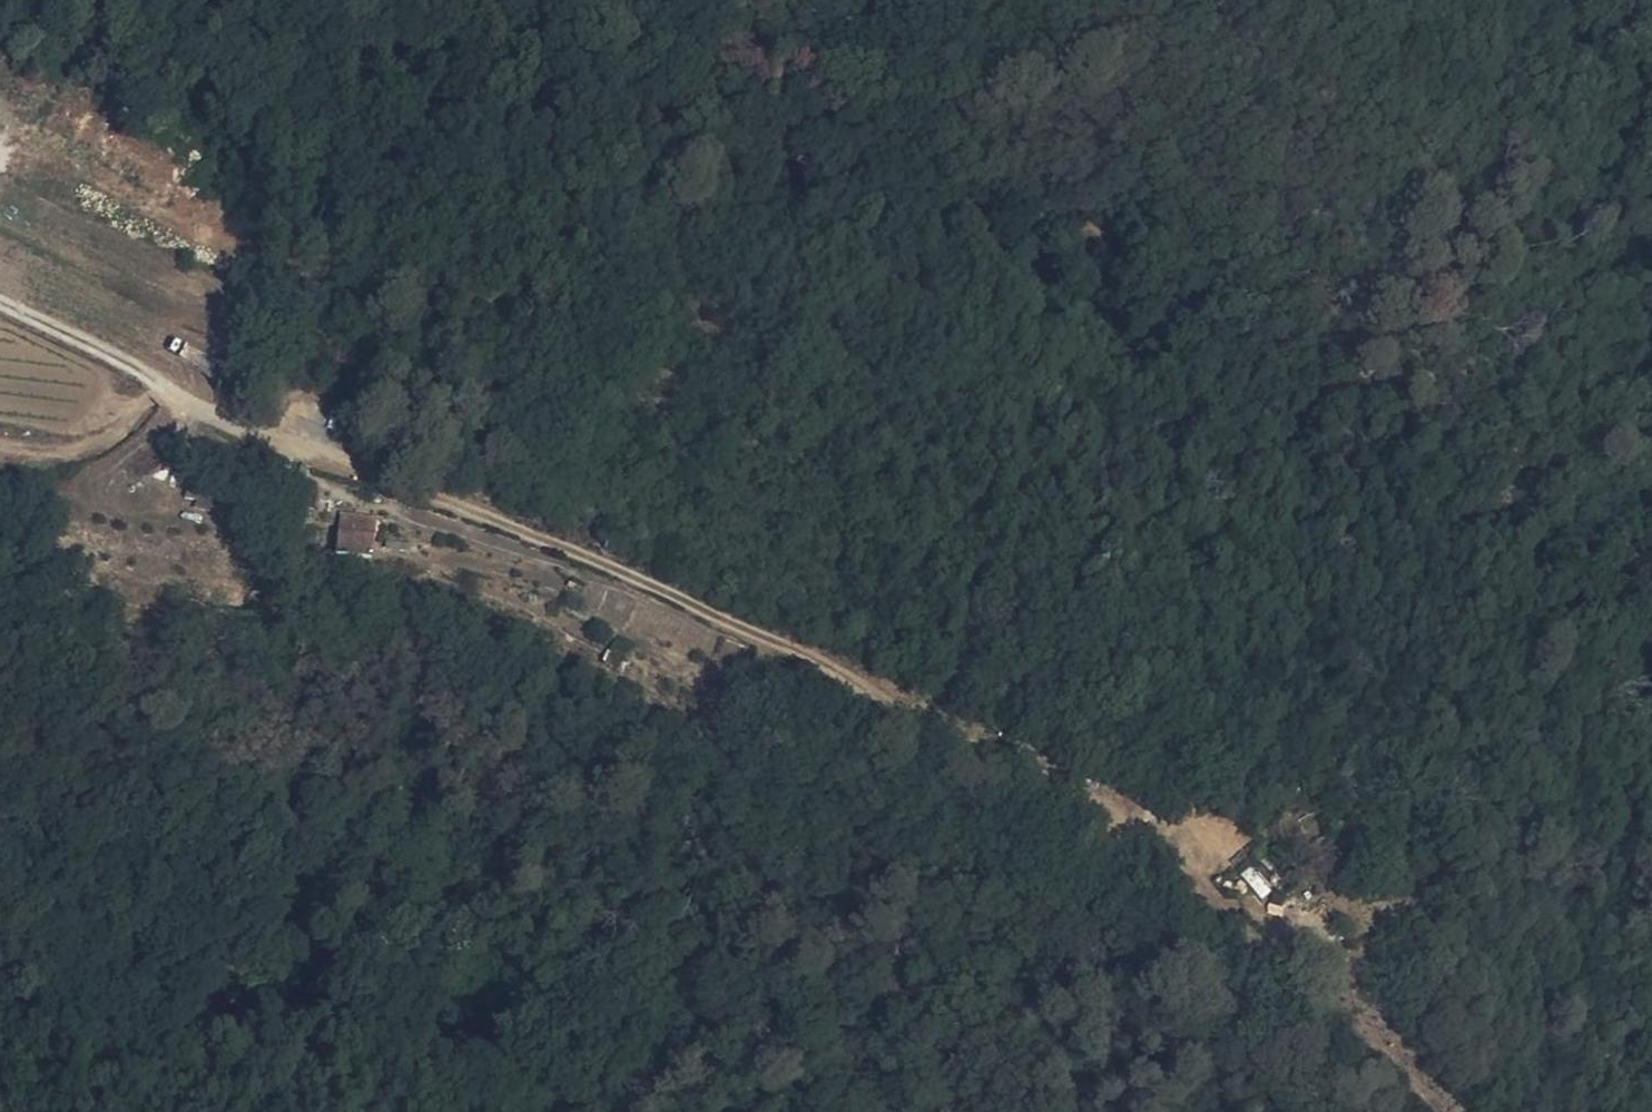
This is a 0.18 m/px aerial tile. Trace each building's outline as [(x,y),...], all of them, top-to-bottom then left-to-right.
[(381,516),(342,513),(339,553),(377,556),(381,516)]
